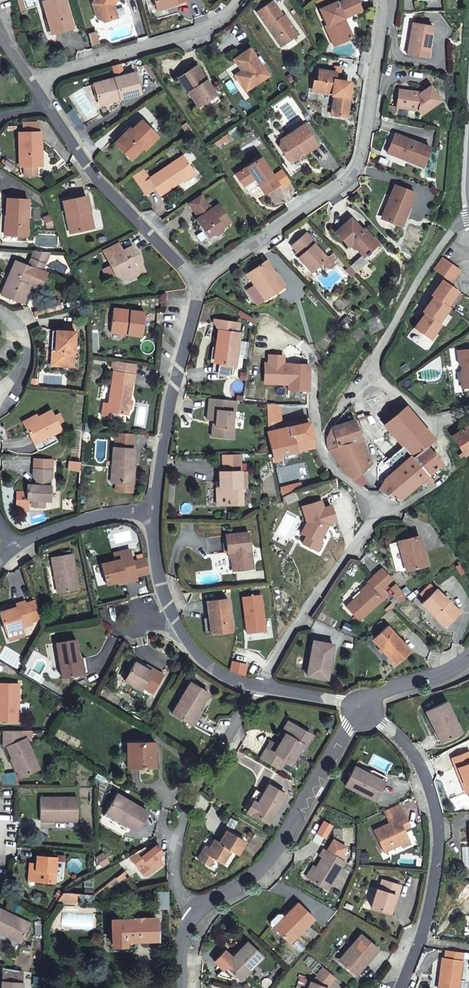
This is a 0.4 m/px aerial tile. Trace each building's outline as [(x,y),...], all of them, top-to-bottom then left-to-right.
[(50,34),(72,28),(63,0),(46,0),(40,2),(50,34)] [(112,0),(92,0),(99,14),(101,18),(104,21),(114,17),(109,6),(112,0)] [(156,10),(173,4),(174,5),(183,2),(182,0),(153,0),(156,10)] [(294,35),(287,25),(289,23),(283,14),(282,14),(272,0),(256,11),(279,45),(294,35)] [(347,34),(339,16),(356,7),(352,0),(337,0),(334,1),(333,0),(331,0),(317,7),(324,22),(326,22),(334,40),(347,34)] [(333,41),(334,40),(326,22),(324,22),(333,41)] [(426,57),(431,24),(412,22),(409,38),(411,38),(411,41),(408,43),(406,54),(426,57)] [(294,35),(296,34),(289,23),(287,25),(294,35)] [(243,90),(266,75),(246,46),(229,58),(237,69),(242,77),(237,80),(243,90)] [(193,64),(177,75),(185,88),(196,104),(212,93),(193,64)] [(335,77),(336,69),(319,67),(317,76),(315,76),(314,85),(333,87),(333,90),(330,108),(346,110),(348,90),(346,89),(347,78),(335,77)] [(242,77),(237,69),(231,73),(237,80),(242,77)] [(94,82),(99,103),(138,93),(132,73),(94,82)] [(431,87),(430,87),(420,93),(414,93),(413,93),(412,91),(397,89),(395,107),(416,109),(418,113),(425,109),(439,101),(431,87)] [(212,93),(196,104),(201,111),(217,101),(212,93)] [(66,110),(70,117),(76,113),(72,107),(66,110)] [(76,113),(70,117),(75,123),(83,124),(76,113)] [(156,132),(141,117),(134,123),(128,129),(126,127),(114,139),(118,144),(125,151),(131,144),(136,150),(142,144),(144,146),(156,132)] [(288,161),(314,142),(307,131),(301,122),(278,138),(277,144),(288,161)] [(33,165),(35,165),(35,148),(38,148),(38,145),(38,132),(16,132),(17,165),(21,165),(33,165)] [(391,151),(390,155),(393,156),(419,166),(425,147),(420,145),(391,134),(387,146),(390,147),(393,148),(391,151)] [(131,144),(125,151),(130,156),(136,150),(131,144)] [(193,170),(181,153),(147,176),(140,166),(131,172),(145,192),(154,186),(158,193),(193,170)] [(269,173),(257,155),(242,165),(232,172),(240,184),(252,176),(262,191),(275,182),(269,173)] [(21,165),(21,175),(33,175),(33,165),(21,165)] [(279,166),(269,173),(275,182),(278,185),(287,178),(279,166)] [(388,203),(382,218),(399,225),(412,191),(393,183),(385,201),(388,203)] [(199,191),(186,200),(190,205),(203,196),(199,191)] [(88,209),(84,195),(79,196),(61,201),(69,232),(90,227),(85,210),(88,209)] [(203,196),(190,205),(198,217),(195,225),(198,228),(204,236),(208,232),(212,232),(219,227),(220,223),(228,218),(216,200),(209,204),(203,196)] [(29,200),(8,199),(8,215),(11,215),(10,235),(12,235),(28,236),(29,200)] [(379,217),(382,218),(388,203),(385,201),(379,217)] [(359,225),(349,213),(334,227),(347,241),(350,239),(367,258),(381,246),(361,223),(359,225)] [(285,239),(294,250),(292,251),(303,265),(319,252),(307,236),(307,235),(300,227),(285,239)] [(101,248),(106,258),(114,274),(123,269),(128,278),(143,269),(141,265),(137,264),(135,262),(135,260),(138,259),(130,245),(120,250),(115,241),(101,248)] [(45,252),(31,251),(25,265),(13,260),(0,289),(0,296),(19,304),(27,285),(36,289),(42,277),(37,271),(45,252)] [(262,294),(281,281),(263,256),(245,267),(253,279),(252,279),(262,294)] [(351,269),(347,272),(352,278),(355,275),(351,269)] [(139,334),(142,311),(111,307),(109,328),(126,329),(126,332),(139,334)] [(378,329),(384,327),(379,314),(366,321),(371,333),(378,329)] [(233,364),(238,332),(236,332),(229,331),(230,321),(212,319),(212,321),(216,329),(214,349),(215,349),(214,362),(231,364),(233,364)] [(229,331),(236,332),(237,322),(230,321),(229,331)] [(64,331),(56,331),(54,366),(74,367),(75,332),(64,331)] [(457,349),(459,358),(461,358),(464,378),(461,379),(462,387),(468,386),(468,348),(457,349)] [(133,363),(113,361),(112,370),(108,402),(103,401),(101,415),(112,416),(112,413),(127,415),(128,407),(128,402),(131,382),(133,382),(133,373),(132,373),(133,363)] [(211,362),(210,371),(230,374),(231,364),(214,362),(211,362)] [(290,362),(289,386),(308,387),(308,363),(290,362)] [(398,400),(390,395),(382,403),(381,404),(387,411),(378,416),(387,421),(396,413),(406,405),(398,400)] [(381,404),(382,403),(374,396),(366,404),(367,411),(370,409),(371,410),(378,416),(387,411),(381,404)] [(210,435),(232,437),(233,427),(230,426),(232,412),(233,412),(234,399),(208,397),(206,413),(206,419),(211,420),(210,435)] [(408,408),(406,405),(396,413),(387,421),(405,443),(415,456),(428,472),(440,461),(426,444),(434,438),(408,408)] [(61,429),(50,409),(23,424),(32,443),(61,429)] [(358,452),(367,448),(354,416),(333,425),(332,426),(340,445),(352,440),(357,452),(358,452)] [(266,431),(271,451),(272,456),(314,446),(313,444),(308,422),(266,431)] [(451,434),(463,450),(465,453),(468,450),(468,422),(451,434)] [(334,459),(341,470),(371,458),(367,448),(358,452),(357,452),(352,440),(340,445),(332,426),(332,427),(331,429),(327,437),(327,446),(334,459)] [(134,433),(113,431),(113,451),(112,468),(114,468),(113,483),(132,485),(133,468),(132,468),(134,433)] [(422,476),(428,472),(415,456),(405,443),(385,459),(393,469),(377,486),(376,488),(397,497),(399,496),(422,476)] [(50,469),(31,469),(32,479),(37,483),(37,487),(27,487),(28,501),(33,501),(38,506),(44,501),(51,501),(51,487),(47,487),(47,482),(51,478),(50,469)] [(240,470),(220,470),(220,489),(220,504),(240,503),(240,470)] [(431,476),(428,472),(422,476),(425,481),(431,476)] [(302,488),(281,496),(287,538),(288,546),(291,565),(294,590),(291,591),(291,599),(306,598),(305,590),(312,590),(303,516),(314,513),(316,519),(324,517),(328,516),(327,510),(343,506),(335,478),(302,488)] [(344,526),(354,532),(355,532),(363,520),(353,514),(348,520),(344,526)] [(328,516),(324,517),(333,544),(335,550),(342,552),(342,551),(354,532),(344,526),(332,517),(328,516)] [(427,558),(418,531),(398,537),(407,565),(427,558)] [(246,535),(237,536),(239,548),(242,570),(249,569),(246,535)] [(239,548),(237,536),(224,537),(225,553),(228,553),(230,571),(242,570),(239,548)] [(332,563),(342,552),(335,550),(333,544),(330,545),(330,548),(328,548),(327,562),(332,563)] [(69,550),(49,555),(57,589),(76,585),(69,550)] [(103,580),(111,578),(121,576),(121,579),(132,577),(128,557),(118,559),(118,556),(99,560),(103,580)] [(393,580),(383,568),(371,578),(381,590),(393,580)] [(367,586),(345,607),(358,620),(385,595),(381,590),(371,578),(370,578),(365,583),(367,586)] [(401,591),(396,584),(389,589),(394,594),(391,596),(397,603),(405,595),(401,591)] [(447,626),(461,612),(435,588),(421,603),(447,626)] [(42,620),(36,603),(34,597),(14,603),(16,608),(11,609),(0,613),(0,616),(5,631),(42,620)] [(230,630),(225,597),(204,600),(207,617),(209,633),(230,630)] [(373,638),(395,662),(410,649),(388,625),(373,637),(373,638)] [(74,635),(54,636),(54,645),(56,672),(83,670),(82,654),(79,655),(78,646),(75,646),(74,635)] [(333,644),(312,640),(308,666),(306,674),(326,678),(329,661),(330,661),(333,644)] [(140,686),(150,692),(160,674),(150,669),(149,672),(141,667),(135,664),(124,681),(139,690),(140,686)] [(170,713),(188,724),(197,709),(207,693),(188,682),(170,713)] [(16,720),(17,683),(0,683),(0,720),(16,720)] [(140,686),(139,690),(148,695),(149,696),(150,692),(140,686)] [(438,730),(443,740),(461,732),(445,700),(425,710),(425,711),(435,731),(437,729),(438,730)] [(197,709),(188,724),(191,725),(200,711),(197,709)] [(261,757),(281,769),(287,758),(293,761),(303,743),(305,744),(311,733),(291,721),(278,743),(271,739),(261,757)] [(15,730),(0,730),(0,745),(1,745),(18,774),(35,765),(35,764),(20,738),(24,739),(24,730),(15,730)] [(153,741),(126,741),(127,766),(154,766),(153,741)] [(455,755),(459,766),(462,764),(468,779),(468,749),(455,755)] [(375,797),(383,780),(369,773),(369,772),(353,764),(345,782),(375,797)] [(383,780),(386,774),(371,767),(369,772),(369,773),(383,780)] [(270,783),(263,793),(260,800),(258,802),(255,800),(249,810),(270,823),(287,793),(270,783)] [(263,793),(257,790),(246,809),(249,810),(255,800),(258,802),(260,800),(263,793)] [(104,816),(119,825),(120,823),(135,832),(147,812),(116,795),(104,816)] [(76,799),(38,798),(38,822),(60,822),(60,818),(76,818),(76,799)] [(397,803),(383,810),(386,818),(401,811),(397,803)] [(403,847),(411,843),(403,825),(407,823),(401,811),(386,818),(388,821),(373,828),(382,848),(385,855),(403,847)] [(202,860),(212,865),(216,859),(219,860),(227,865),(228,864),(235,851),(242,854),(243,854),(248,843),(248,842),(229,831),(228,833),(220,847),(216,845),(211,854),(207,852),(202,860)] [(158,847),(163,842),(161,840),(150,849),(141,856),(134,861),(133,862),(142,874),(146,874),(161,862),(156,855),(161,851),(158,847)] [(141,856),(150,849),(147,845),(128,856),(133,862),(134,861),(141,856)] [(343,859),(321,848),(317,856),(320,857),(309,877),(327,888),(343,859)] [(52,881),(56,856),(37,854),(35,863),(33,879),(34,879),(52,881)] [(320,857),(317,856),(307,876),(309,877),(320,857)] [(134,868),(131,864),(115,876),(119,880),(134,868)] [(370,905),(390,912),(395,894),(397,895),(401,884),(382,879),(379,888),(376,887),(370,905)] [(156,890),(156,907),(168,907),(168,890),(156,890)] [(92,893),(62,892),(61,892),(55,902),(63,902),(76,903),(76,901),(92,902),(92,893)] [(313,918),(296,902),(294,904),(282,916),(283,918),(274,927),(289,942),(313,918)] [(0,909),(0,932),(5,935),(6,933),(11,935),(9,937),(20,942),(29,924),(0,909)] [(269,923),(274,927),(283,918),(282,916),(279,913),(275,913),(269,919),(269,923)] [(133,917),(111,917),(111,943),(129,942),(129,938),(155,937),(155,916),(133,916),(133,917)] [(351,947),(339,960),(353,973),(376,948),(359,933),(348,945),(351,947)] [(261,955),(245,941),(232,954),(234,956),(232,958),(230,956),(223,949),(212,960),(221,969),(215,975),(229,978),(233,974),(238,979),(261,955)] [(348,945),(337,958),(339,960),(351,947),(348,945)] [(468,951),(441,948),(441,956),(439,956),(437,973),(439,973),(437,987),(456,987),(459,965),(460,956),(467,957),(468,951)] [(17,969),(0,966),(0,979),(17,978),(17,969)] [(327,987),(326,986),(334,976),(323,966),(311,981),(300,976),(296,986),(300,987),(327,987)] [(17,978),(0,979),(0,987),(17,987),(17,978)]
